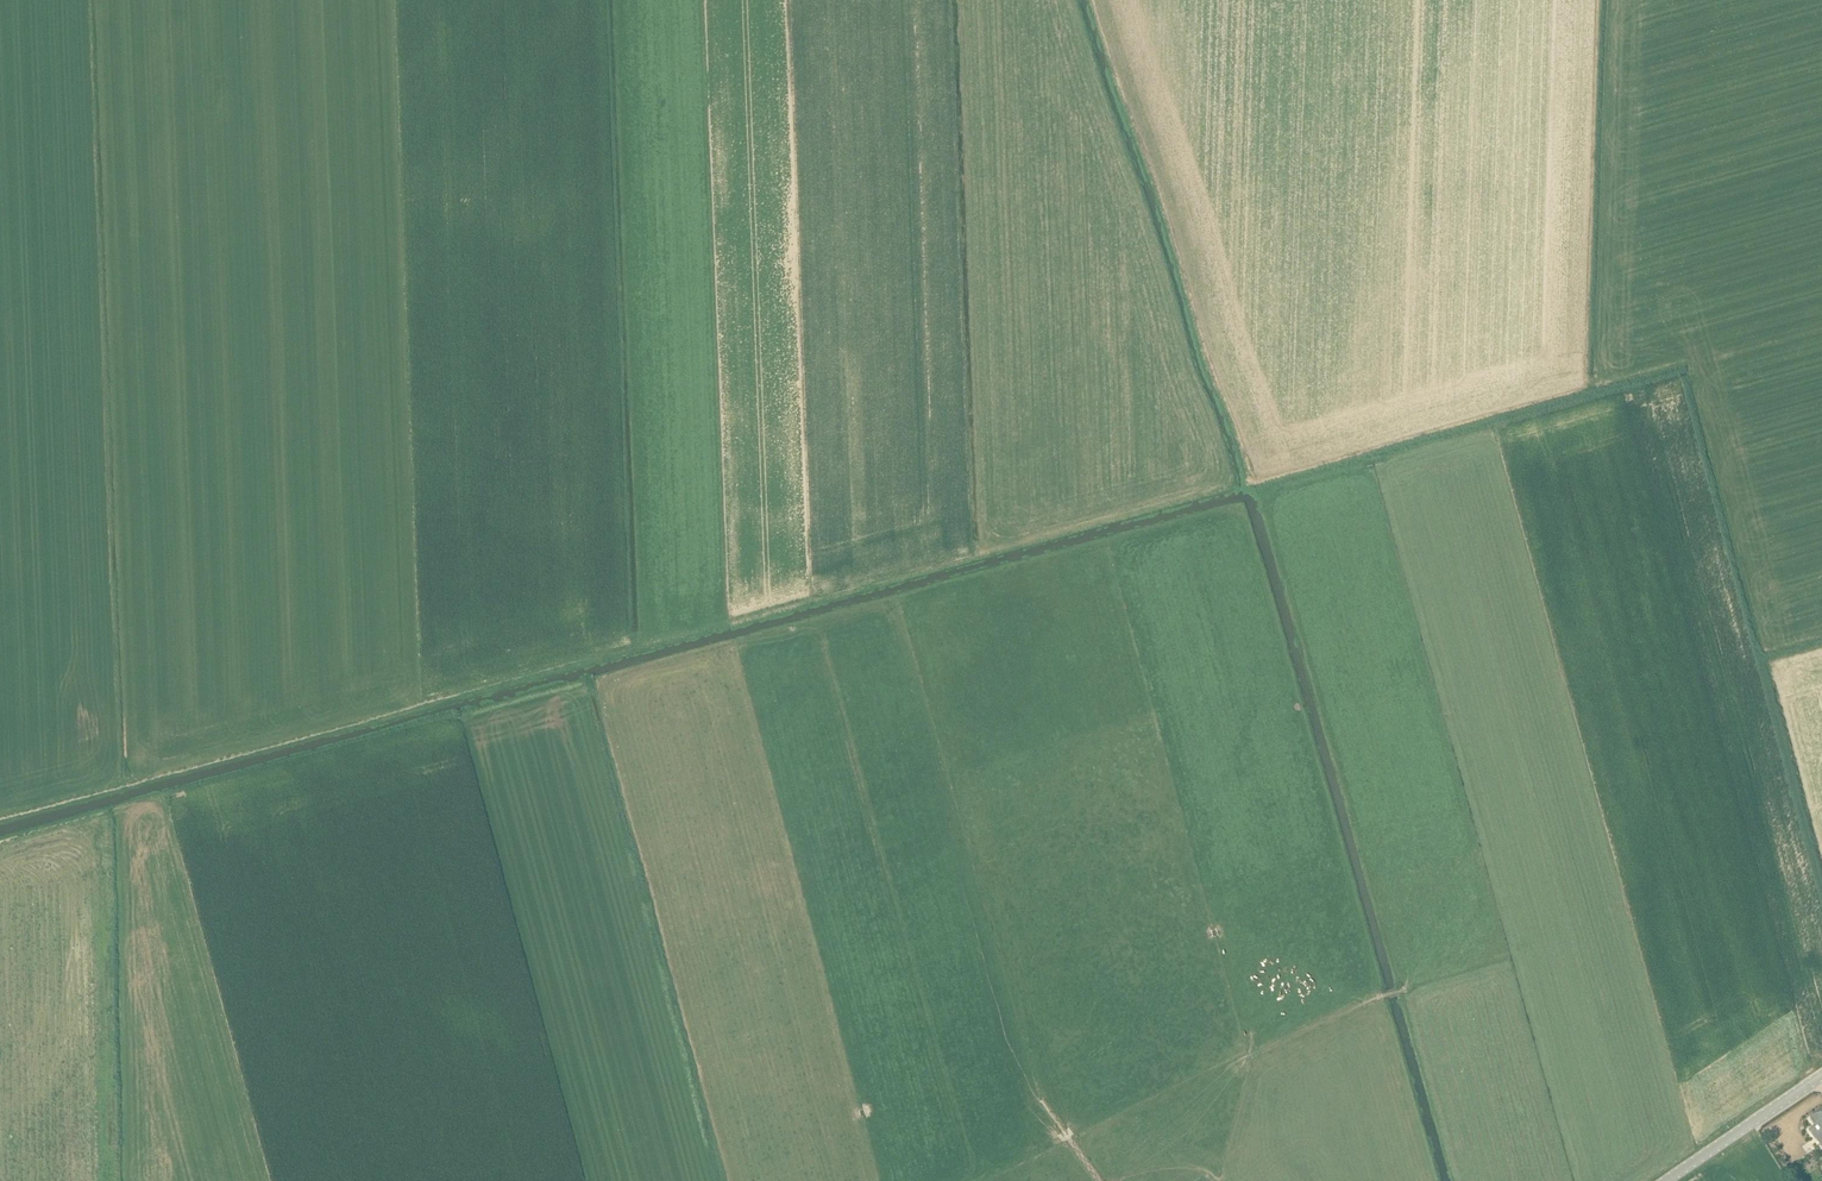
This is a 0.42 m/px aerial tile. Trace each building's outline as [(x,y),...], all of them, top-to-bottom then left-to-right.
[(1821,1147),(1821,1111),(1810,1119),(1815,1126),(1809,1130),(1815,1139),(1816,1138),(1821,1147)]
